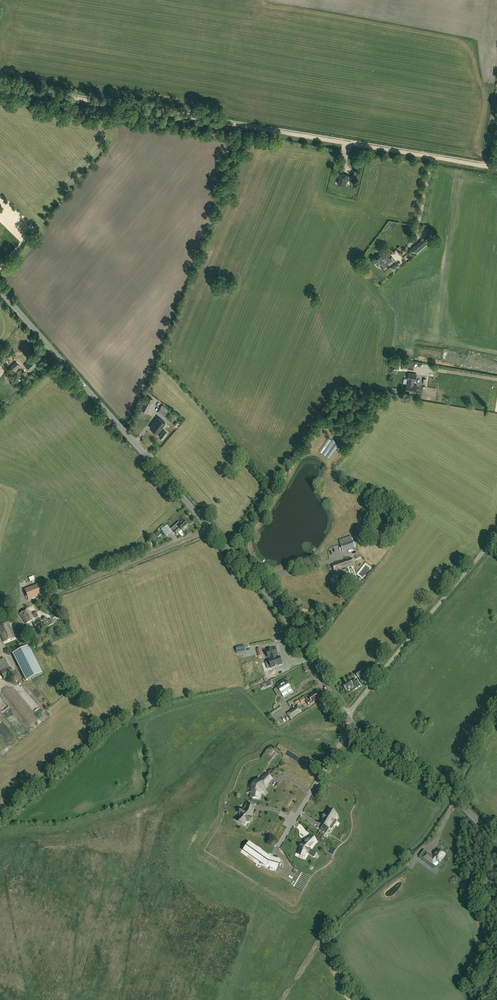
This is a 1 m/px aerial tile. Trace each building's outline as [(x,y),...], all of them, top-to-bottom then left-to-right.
[(348,180),(349,175),(340,173),(338,184),(346,185),(347,179),(348,180)] [(416,252),(428,243),(424,238),(412,248),(416,252)] [(383,257),(381,255),(376,259),(382,268),(390,261),(385,255),(383,257)] [(30,371),(38,364),(31,358),(24,365),(30,371)] [(14,371),(20,366),(16,361),(10,367),(9,369),(11,371),(10,373),(12,375),(14,373),(13,371),(13,370),(14,371)] [(20,374),(23,378),(21,380),(17,376),(16,377),(17,379),(16,380),(15,381),(14,382),(17,385),(22,382),(23,382),(26,380),(23,377),(27,374),(24,371),(20,374)] [(415,380),(416,374),(408,373),(407,379),(408,379),(408,384),(407,384),(405,392),(416,394),(417,385),(413,384),(413,380),(415,380)] [(388,377),(390,383),(397,380),(394,374),(388,377)] [(148,397),(141,409),(146,411),(153,399),(148,397)] [(164,416),(168,411),(169,410),(168,409),(168,408),(162,404),(157,411),(164,416)] [(165,423),(157,417),(149,427),(157,433),(165,423)] [(163,439),(168,433),(164,430),(159,436),(163,439)] [(188,526),(184,521),(181,524),(179,522),(171,529),(176,534),(181,530),(182,531),(188,526)] [(166,536),(172,532),(167,526),(162,531),(166,536)] [(340,539),(342,544),(353,540),(351,535),(340,539)] [(343,551),(355,547),(353,542),(341,545),(343,551)] [(341,571),(340,569),(354,565),(352,559),(333,565),(335,573),(333,574),(337,585),(344,583),(343,580),(350,578),(347,569),(341,571)] [(366,564),(359,574),(364,577),(371,568),(366,564)] [(28,600),(43,595),(39,585),(25,590),(28,600)] [(26,624),(35,619),(28,608),(19,614),(26,624)] [(45,628),(54,623),(51,619),(42,623),(43,625),(45,628)] [(15,638),(8,623),(0,626),(0,635),(3,643),(15,638)] [(20,648),(28,644),(24,638),(17,642),(20,648)] [(29,646),(12,654),(15,660),(26,681),(31,678),(42,673),(33,655),(32,652),(29,646)] [(276,648),(266,651),(268,659),(270,658),(271,660),(268,661),(271,669),(283,665),(280,657),(277,658),(277,656),(278,655),(276,648)] [(4,658),(0,660),(0,672),(4,679),(6,678),(7,682),(11,680),(10,676),(14,674),(10,668),(4,658)] [(362,670),(356,673),(361,681),(364,679),(361,676),(364,674),(363,672),(362,670)] [(300,676),(303,682),(310,679),(308,672),(300,676)] [(291,689),(287,682),(285,679),(277,684),(279,687),(278,687),(282,694),(284,697),(287,695),(287,696),(287,695),(290,693),(290,694),(291,694),(290,693),(293,692),(291,689)] [(359,684),(357,679),(351,683),(350,681),(343,685),(347,691),(353,687),(354,687),(359,684)] [(305,698),(308,701),(307,702),(309,705),(314,702),(319,699),(315,693),(310,697),(309,695),(305,698)] [(298,707),(293,711),(297,717),(302,713),(298,707)] [(293,711),(288,714),(292,720),(297,717),(293,711)] [(253,788),(249,794),(250,796),(251,797),(255,796),(257,790),(261,788),(261,785),(270,777),(267,773),(263,772),(256,782),(251,784),(253,788)] [(253,806),(244,805),(244,810),(239,811),(239,816),(241,817),(238,822),(242,828),(249,829),(251,826),(253,828),(256,825),(255,821),(257,811),(253,806)] [(334,819),(337,815),(329,810),(330,809),(326,815),(323,819),(324,819),(321,823),(332,829),(335,825),(332,824),(334,819)] [(300,848),(298,854),(301,855),(301,856),(302,856),(305,857),(305,856),(307,852),(308,853),(311,849),(309,848),(313,845),(312,845),(316,841),(314,839),(314,838),(313,838),(311,836),(308,840),(307,840),(303,844),(300,848)] [(268,857),(263,854),(254,847),(252,845),(251,845),(250,848),(249,849),(247,851),(256,857),(255,858),(259,861),(260,860),(263,862),(263,863),(265,865),(266,866),(277,869),(277,867),(278,862),(271,860),(272,859),(270,858),(268,857)] [(426,852),(423,857),(434,864),(439,867),(439,866),(442,862),(440,861),(443,857),(445,854),(438,850),(433,857),(426,852)]
